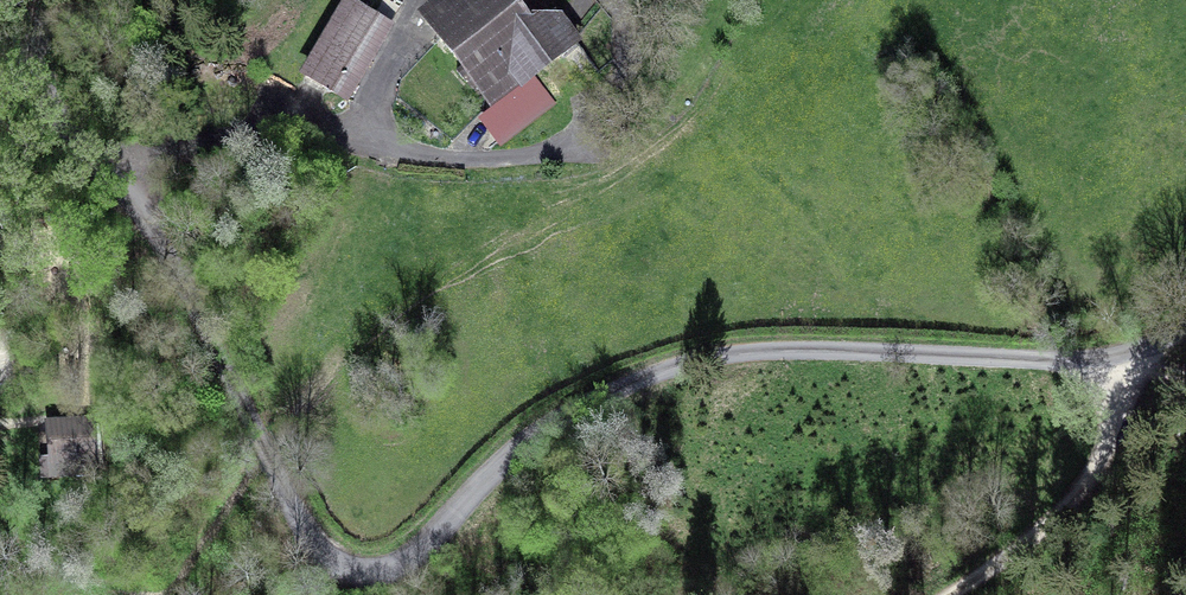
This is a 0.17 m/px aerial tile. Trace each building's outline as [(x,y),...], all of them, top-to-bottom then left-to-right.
[(533,74),(538,70),(573,42),(552,15),(533,30),(509,0),(441,0),(437,3),(425,23),(437,38),(491,107),(533,74)] [(343,100),(369,57),(386,28),(347,6),(304,78),(343,100)] [(554,100),(533,74),(491,107),(478,118),(499,144),(554,100)] [(87,424),(51,427),(55,461),(41,462),(43,476),(92,471),(87,424)]
